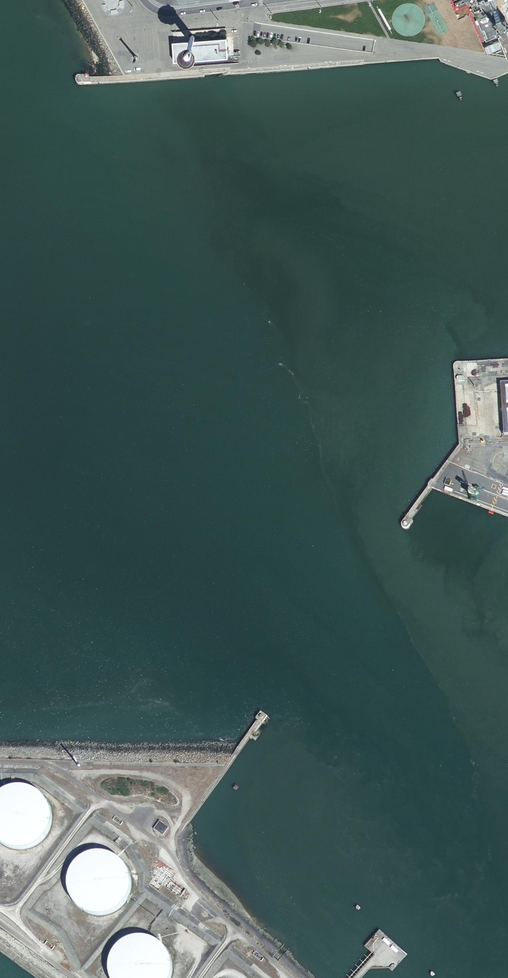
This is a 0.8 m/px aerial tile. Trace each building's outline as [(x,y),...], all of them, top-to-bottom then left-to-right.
[(507,31),(507,0),(489,0),(485,2),(485,0),(484,0),(472,5),(478,20),(479,24),(486,40),(500,35),(507,31)] [(500,35),(501,38),(507,55),(507,31),(500,35)] [(180,52),(183,53),(186,54),(189,54),(192,53),(195,51),(196,48),(197,45),(197,42),(196,40),(194,38),(192,36),(189,35),(186,34),(183,35),(181,37),(179,39),(177,42),(177,44),(177,46),(178,49),(180,52)] [(177,42),(172,42),(173,62),(227,57),(225,38),(196,40),(197,42),(197,45),(196,48),(195,51),(192,53),(189,54),(186,54),(183,53),(180,52),(178,49),(177,46),(177,44),(177,42)] [(54,819),(54,813),(53,807),(51,801),(48,796),(44,792),(39,788),(33,785),(27,784),(21,783),(14,784),(8,786),(3,789),(0,791),(0,841),(5,844),(11,847),(17,849),(24,849),(30,848),(36,846),(42,842),(47,837),(51,832),(53,826),(54,819)] [(159,820),(154,827),(163,834),(168,827),(159,820)] [(79,907),(83,910),(89,913),(96,914),(102,915),(109,914),(115,911),(121,908),(125,903),(129,898),(131,891),(133,885),(132,878),(131,872),(128,866),(124,860),(119,856),(113,853),(107,851),(101,850),(94,850),(88,852),(82,855),(77,859),(73,864),(70,870),(68,876),(68,882),(68,887),(69,893),(72,898),(75,903),(79,907)] [(173,972),(174,965),(173,959),(171,952),(168,947),(163,942),(158,938),(152,935),(145,934),(138,934),(133,935),(128,937),(123,940),(119,943),(116,948),(113,952),(111,957),(110,963),(110,969),(111,975),(113,977),(171,977),(173,972)]
